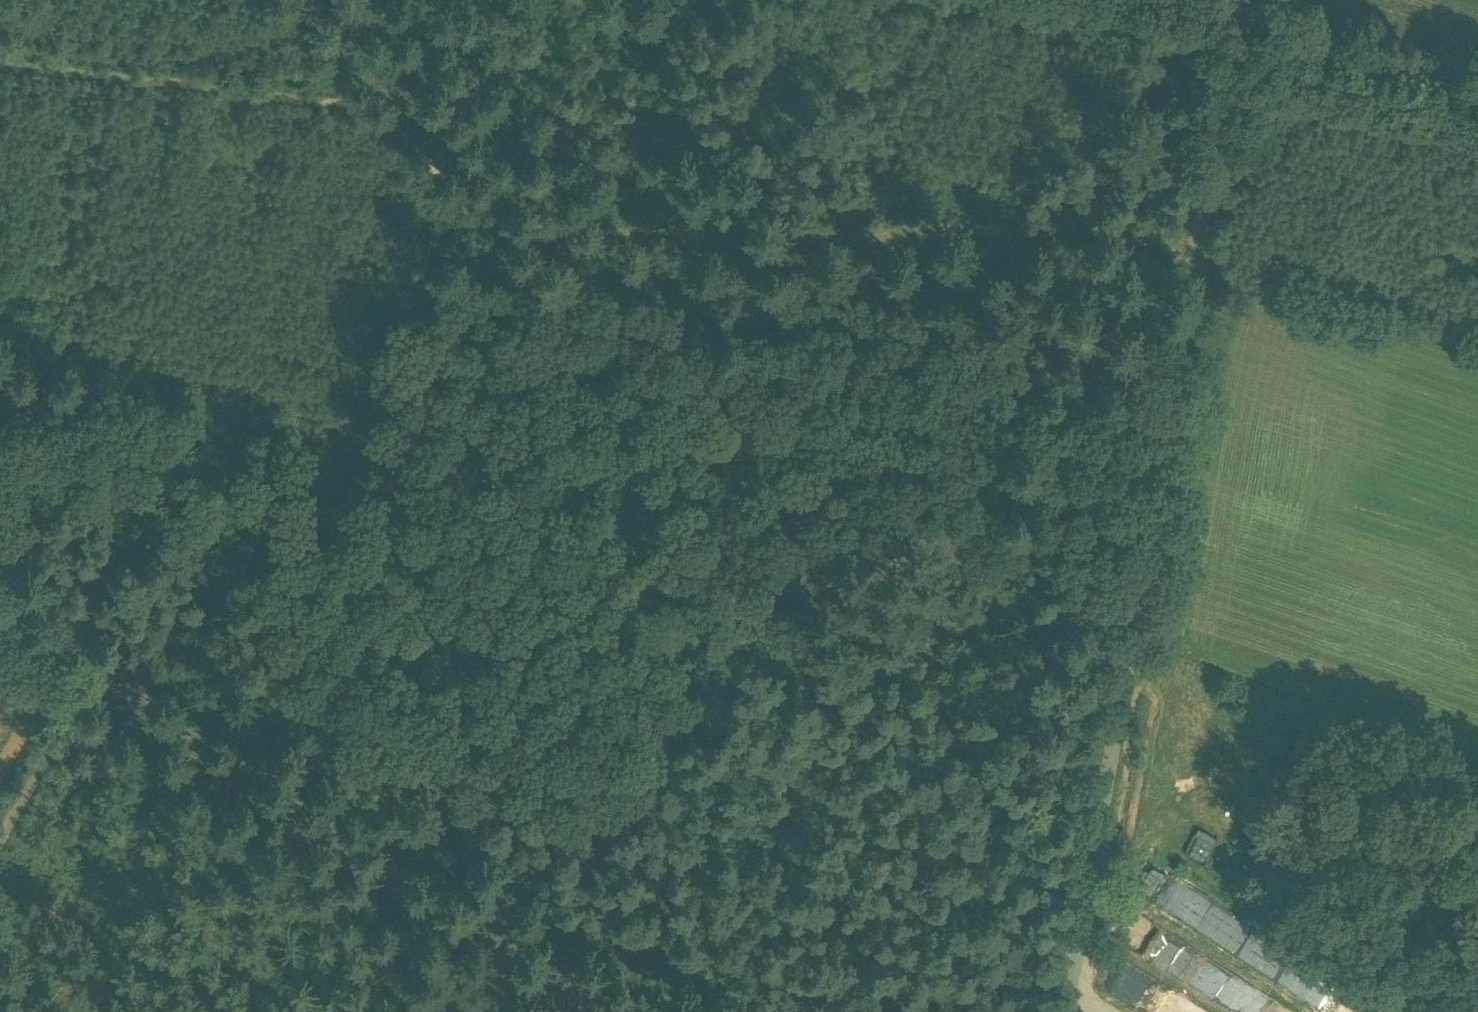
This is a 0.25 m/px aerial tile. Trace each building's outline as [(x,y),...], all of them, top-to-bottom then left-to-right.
[(1158,894),(1185,915),(1199,895),(1173,875),(1158,894)] [(1390,1011),(1409,1011),(1400,1003),(1390,1011)]
